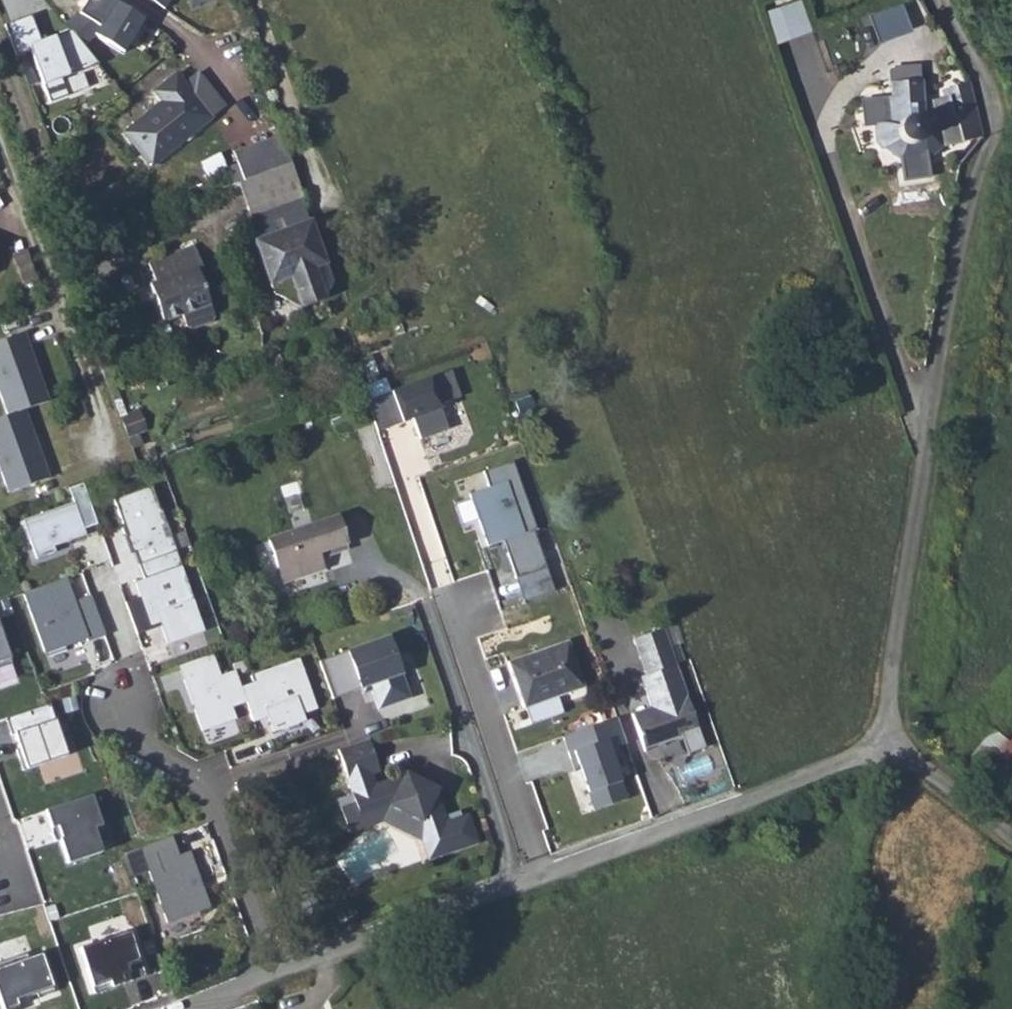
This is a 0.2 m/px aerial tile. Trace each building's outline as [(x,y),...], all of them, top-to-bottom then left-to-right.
[(168,11),(176,0),(151,0),(168,11)] [(814,32),(803,0),(784,0),(768,5),(780,43),(814,32)] [(881,39),(912,29),(903,2),(871,12),(881,39)] [(145,21),(116,3),(101,27),(79,13),(66,24),(71,29),(84,46),(96,36),(124,54),(145,21)] [(84,46),(71,29),(43,42),(31,16),(6,27),(16,56),(29,50),(44,86),(98,64),(84,46)] [(123,133),(151,167),(225,107),(198,73),(184,84),(176,74),(154,92),(162,102),(123,133)] [(923,101),(921,81),(891,83),(890,98),(878,102),(880,125),(875,126),(877,142),(880,141),(884,149),(898,142),(905,146),(899,160),(901,164),(927,160),(925,147),(921,141),(923,132),(923,130),(922,123),(925,115),(923,101)] [(983,132),(969,82),(948,87),(949,94),(923,101),(925,115),(922,123),(923,130),(937,127),(942,147),(980,136),(983,132)] [(291,163),(281,136),(234,153),(238,164),(244,181),(266,173),(291,163)] [(898,142),(884,149),(899,160),(905,146),(898,142)] [(244,181),(238,183),(249,212),(302,193),(291,163),(266,173),(244,181)] [(244,181),(238,164),(227,168),(233,185),(238,183),(244,181)] [(303,198),(302,193),(249,212),(251,218),(246,225),(252,242),(253,242),(309,221),(301,199),(303,198)] [(310,221),(309,221),(253,242),(269,283),(277,280),(285,300),(301,308),(325,299),(333,282),(326,263),(321,265),(316,250),(320,249),(310,221)] [(214,317),(198,274),(203,272),(194,246),(148,263),(155,283),(149,285),(163,321),(181,315),(186,327),(191,329),(211,322),(214,317)] [(277,280),(269,283),(273,295),(285,300),(277,280)] [(47,402),(22,332),(0,340),(0,399),(6,416),(25,410),(47,402)] [(451,373),(367,402),(377,432),(413,420),(419,442),(448,433),(439,408),(460,401),(451,373)] [(0,418),(0,470),(8,492),(49,478),(25,410),(6,416),(0,418)] [(142,429),(137,415),(124,420),(130,434),(142,429)] [(128,439),(132,449),(142,445),(138,435),(128,439)] [(516,580),(547,570),(534,532),(537,531),(514,463),(484,473),(490,489),(471,495),(472,500),(479,520),(488,547),(503,542),(506,541),(510,554),(507,555),(516,580)] [(134,553),(144,580),(180,567),(181,566),(170,537),(165,539),(161,527),(166,525),(151,487),(113,500),(131,554),(134,553)] [(456,506),(463,526),(479,520),(472,500),(456,506)] [(74,503),(22,521),(36,559),(55,553),(53,547),(85,536),(74,503)] [(337,518),(268,542),(282,582),(323,568),(319,559),(348,549),(337,518)] [(202,633),(180,567),(144,580),(135,583),(140,598),(125,603),(135,631),(149,626),(159,623),(160,627),(166,645),(202,633)] [(554,591),(547,570),(516,580),(523,602),(554,591)] [(74,603),(66,578),(22,594),(44,654),(85,640),(86,642),(105,636),(91,597),(74,603)] [(149,626),(135,631),(137,635),(160,627),(159,623),(149,626)] [(11,664),(0,630),(0,668),(11,664)] [(704,748),(676,667),(685,664),(678,645),(670,648),(664,630),(633,640),(646,676),(641,677),(651,708),(632,715),(644,749),(681,737),(687,754),(704,748)] [(388,637),(319,662),(332,699),(369,685),(377,709),(409,698),(388,637)] [(566,643),(523,658),(510,663),(508,664),(524,708),(582,688),(566,643)] [(508,657),(510,663),(523,658),(521,653),(508,657)] [(231,707),(246,702),(241,688),(240,686),(235,671),(219,677),(211,655),(179,666),(202,731),(235,719),(231,707)] [(254,681),(240,686),(241,688),(246,702),(251,716),(265,710),(267,716),(273,732),(305,720),(303,713),(317,708),(299,658),(252,674),(254,681)] [(49,704),(5,719),(10,735),(14,734),(19,749),(15,750),(22,771),(67,756),(49,704)] [(265,710),(251,716),(253,721),(267,716),(265,710)] [(626,744),(617,718),(562,737),(570,760),(575,758),(580,770),(588,794),(602,789),(608,806),(627,800),(610,750),(626,744)] [(990,729),(970,756),(987,769),(981,778),(1004,796),(1011,786),(1011,738),(1009,743),(990,729)] [(368,740),(337,750),(353,795),(337,800),(346,830),(361,824),(358,813),(389,802),(421,821),(425,833),(422,839),(429,859),(476,842),(467,816),(462,818),(459,812),(443,817),(437,800),(433,797),(434,796),(403,779),(403,781),(398,779),(374,788),(369,774),(378,770),(368,740)] [(575,758),(570,760),(574,772),(580,770),(575,758)] [(405,777),(403,779),(434,796),(436,793),(405,777)] [(594,811),(608,806),(602,789),(588,794),(594,811)] [(91,795),(44,811),(50,829),(56,827),(60,839),(59,839),(67,864),(102,852),(94,829),(101,826),(91,795)] [(358,813),(361,824),(382,817),(422,839),(425,833),(421,821),(389,802),(358,813)] [(59,839),(60,839),(56,827),(50,829),(54,841),(59,839)] [(176,857),(169,837),(138,848),(164,923),(206,909),(187,853),(176,857)] [(323,890),(314,893),(317,900),(326,897),(323,890)] [(79,948),(95,994),(124,984),(122,976),(128,973),(131,982),(146,977),(130,932),(79,948)] [(2,1008),(19,1008),(16,1001),(36,994),(38,998),(54,992),(43,957),(29,962),(27,957),(0,966),(0,1004),(2,1008)]
